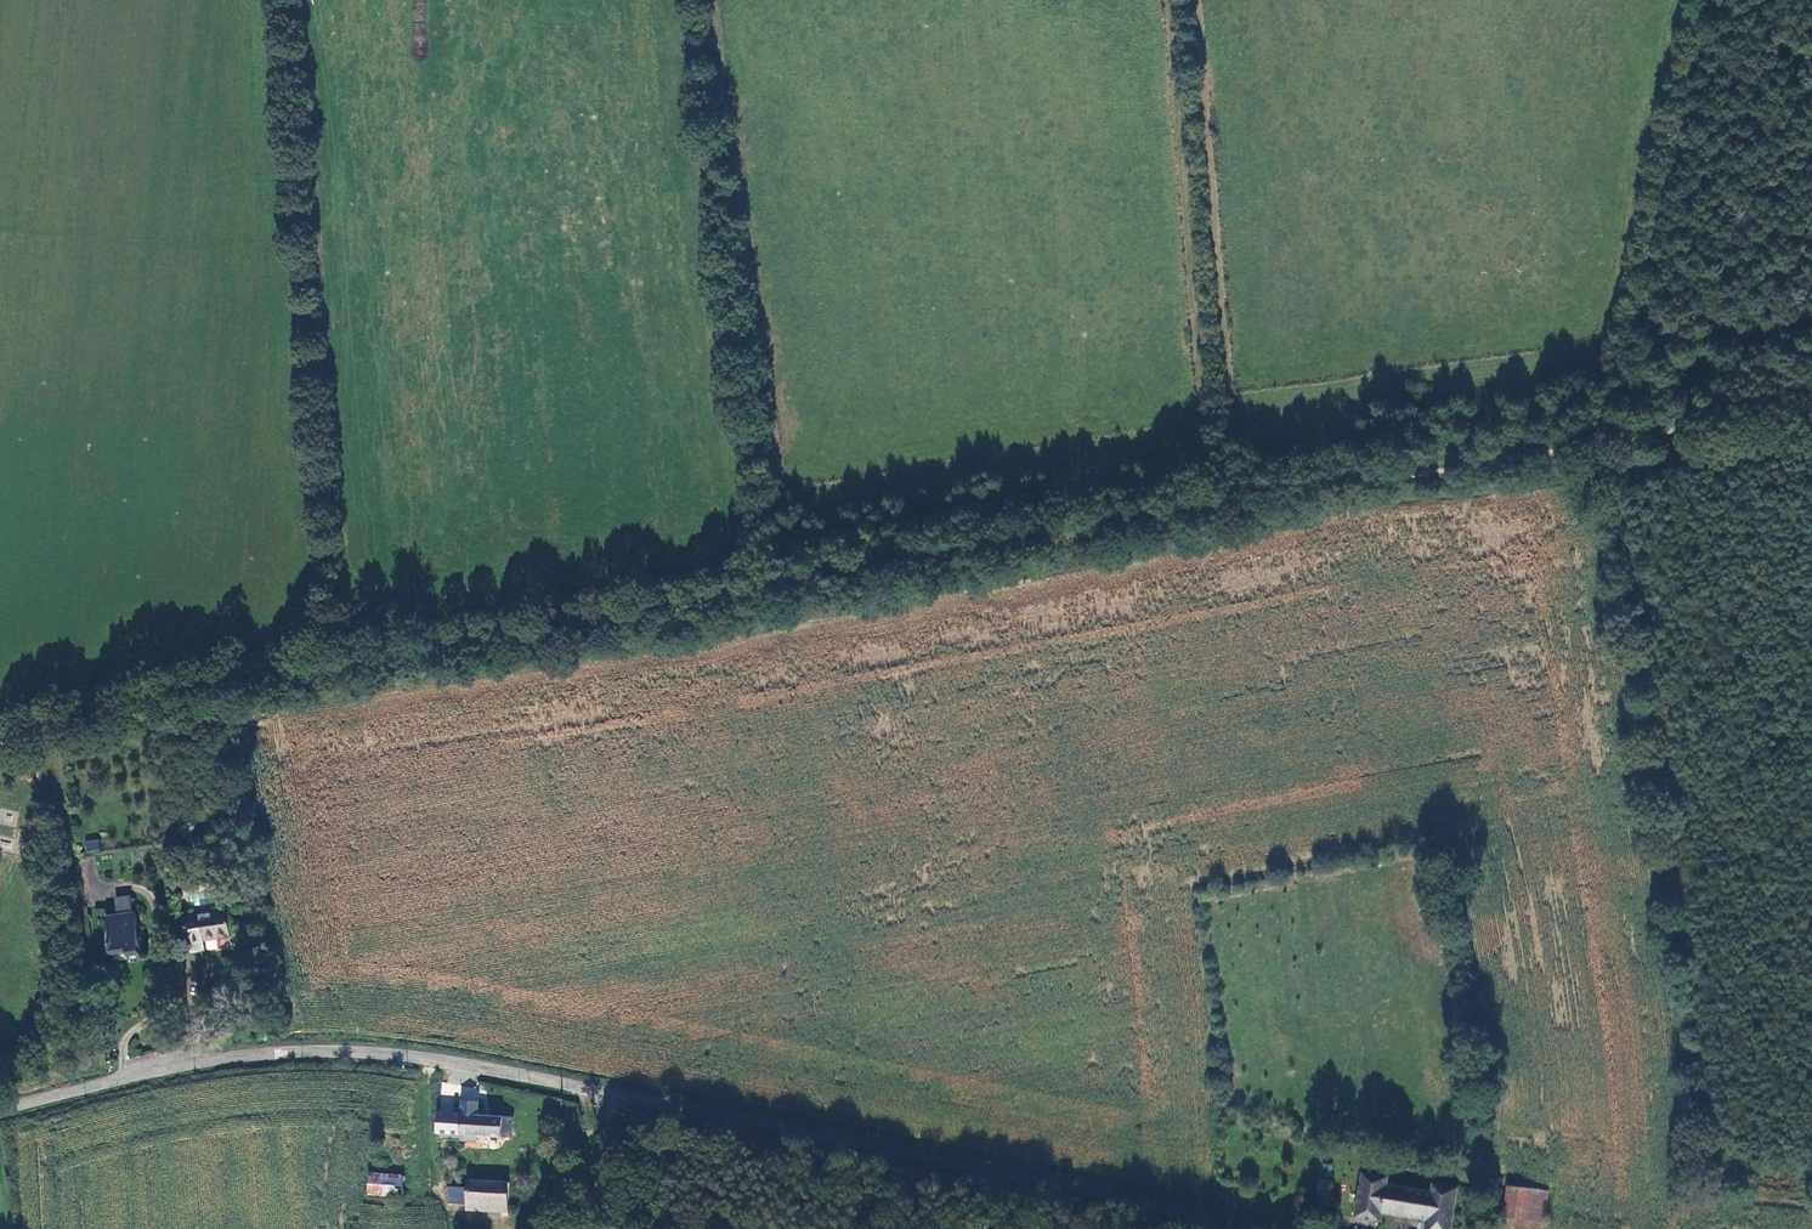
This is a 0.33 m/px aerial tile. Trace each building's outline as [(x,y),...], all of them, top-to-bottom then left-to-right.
[(83,842),(85,853),(100,850),(98,839),(83,842)] [(237,888),(238,894),(251,893),(250,886),(237,888)] [(238,894),(230,895),(232,906),(252,904),(251,893),(238,894)] [(133,911),(131,896),(116,898),(118,913),(106,915),(112,952),(127,949),(129,958),(143,955),(136,911),(133,911)] [(228,912),(187,917),(191,951),(206,949),(205,940),(231,936),(228,912)] [(513,1118),(462,1115),(461,1135),(512,1138),(513,1118)] [(1329,1214),(1337,1163),(1322,1161),(1315,1212),(1329,1214)] [(1458,1188),(1434,1185),(1432,1193),(1387,1185),(1389,1177),(1363,1172),(1355,1218),(1381,1223),(1383,1213),(1428,1221),(1427,1228),(1430,1228),(1453,1228),(1458,1188)] [(370,1174),(368,1195),(404,1196),(405,1176),(370,1174)] [(466,1213),(506,1215),(509,1183),(469,1181),(466,1213)] [(447,1186),(446,1204),(463,1205),(464,1187),(447,1186)] [(1505,1218),(1546,1224),(1549,1193),(1509,1186),(1505,1218)]
